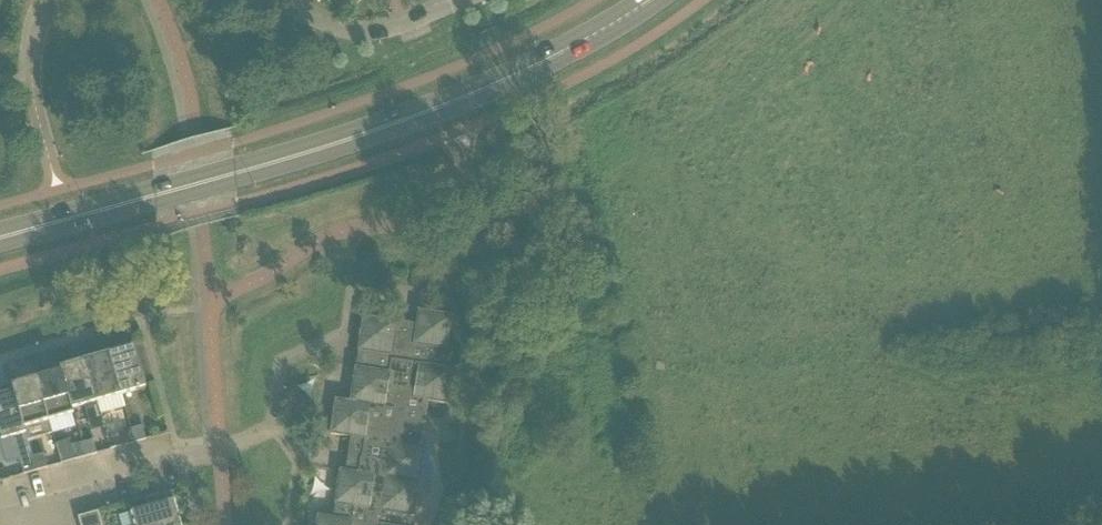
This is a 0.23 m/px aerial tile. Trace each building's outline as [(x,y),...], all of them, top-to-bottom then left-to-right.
[(381,320),(363,318),(358,353),(359,353),(356,369),(355,369),(350,403),(335,401),(330,436),(351,439),(348,455),(350,455),(347,472),(340,471),(334,506),(335,506),(333,519),(318,517),(316,524),(411,524),(412,518),(415,518),(426,449),(422,448),(429,403),(450,406),(455,371),(446,369),(448,352),(449,353),(455,317),(419,311),(416,326),(381,320)] [(134,345),(123,348),(109,352),(111,358),(122,396),(146,389),(134,345)] [(122,396),(111,358),(109,352),(85,359),(86,365),(97,403),(122,396)] [(97,403),(86,365),(85,359),(59,367),(61,372),(73,415),(75,415),(74,410),(97,403)] [(73,415),(61,372),(37,379),(49,422),(50,422),(73,415)] [(49,422),(37,379),(13,386),(14,391),(15,391),(26,429),(43,424),(47,436),(53,434),(50,422),(49,422)] [(0,389),(0,439),(0,440),(7,464),(20,460),(21,462),(23,462),(26,475),(38,471),(34,458),(30,441),(26,429),(15,391),(14,391),(13,386),(11,386),(12,388),(3,390),(2,388),(0,389)] [(142,427),(132,430),(136,443),(146,441),(142,427)] [(136,443),(132,430),(120,433),(124,447),(136,443)] [(93,441),(82,444),(86,458),(97,454),(93,441)] [(86,458),(82,444),(71,447),(75,461),(86,458)] [(44,455),(34,458),(38,471),(48,468),(44,455)] [(128,503),(134,524),(181,524),(174,500),(170,502),(167,492),(128,503)] [(78,518),(80,524),(103,524),(99,512),(78,518)]
